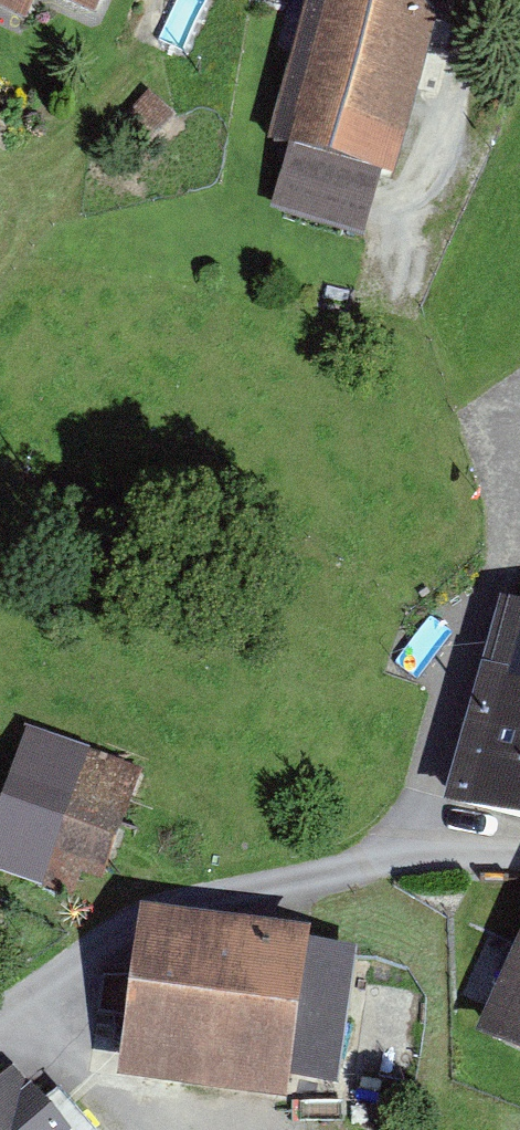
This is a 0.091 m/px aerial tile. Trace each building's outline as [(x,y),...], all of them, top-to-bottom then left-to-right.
[(34,26),(46,0),(0,0),(0,10),(34,26)] [(119,20),(128,0),(75,0),(119,20)] [(257,135),(301,147),(281,217),(349,237),(369,169),(389,175),(441,0),(297,0),(257,135)] [(176,116),(148,92),(118,126),(146,150),(176,116)] [(453,795),(519,814),(519,593),(508,590),(453,795)] [(161,775),(44,737),(0,872),(96,903),(107,868),(128,875),(161,775)] [(374,947),(166,916),(141,1085),(310,1110),(315,1075),(354,1081),(374,947)] [(519,1062),(519,942),(474,1040),(519,1062)] [(37,1073),(0,1105),(0,1129),(86,1129),(37,1073)]
